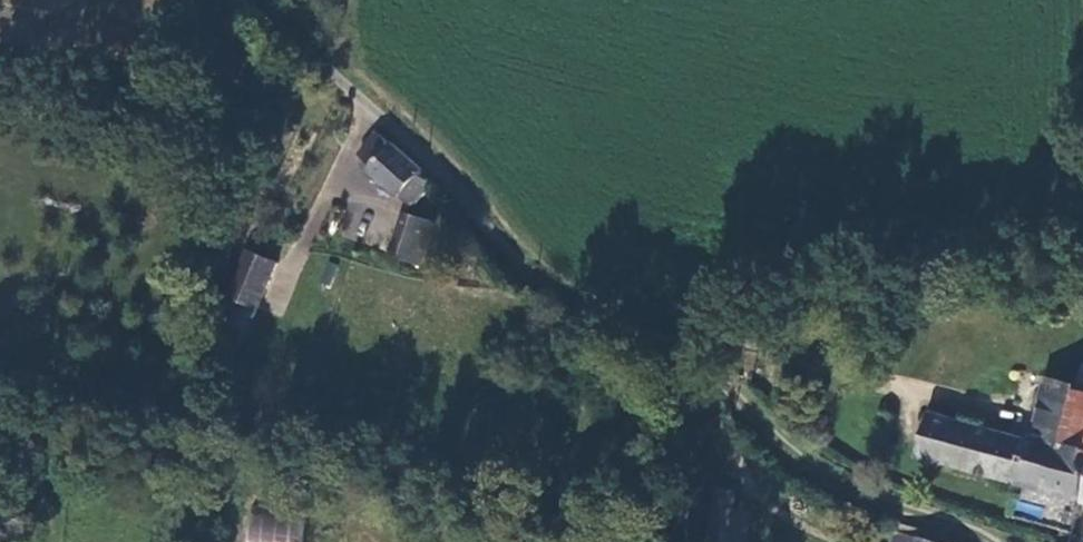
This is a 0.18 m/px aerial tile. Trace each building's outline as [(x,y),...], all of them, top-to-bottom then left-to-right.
[(432,183),(375,134),(363,147),(378,160),(372,166),(414,203),(432,183)] [(430,221),(406,214),(393,251),(417,259),(430,221)] [(252,251),(231,298),(262,311),(283,264),(252,251)] [(931,414),(918,463),(1082,507),(1082,390),(1080,390),(1075,388),(1072,400),(1045,391),(1030,440),(985,428),(931,414)] [(722,492),(720,510),(736,511),(738,493),(722,492)] [(720,510),(719,531),(747,533),(748,512),(736,511),(720,510)] [(303,517),(247,513),(245,541),(301,541),(303,517)] [(717,541),(746,541),(747,533),(719,531),(717,541)]
